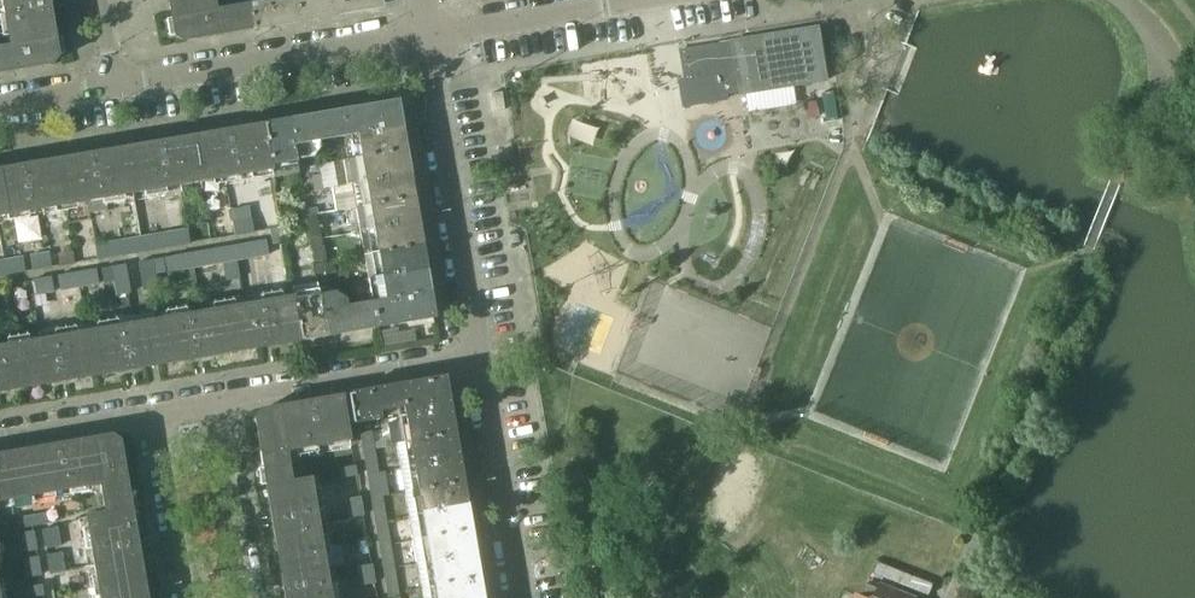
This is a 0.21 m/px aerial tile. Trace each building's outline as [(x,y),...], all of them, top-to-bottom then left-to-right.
[(8,43),(52,36),(46,0),(1,0),(8,43)] [(171,19),(215,11),(213,0),(168,0),(171,19)] [(291,0),(277,0),(247,5),(251,30),(295,22),(291,0)] [(377,0),(291,0),(295,22),(372,9),(378,1),(377,0)] [(251,30),(247,5),(215,11),(171,19),(174,37),(182,41),(251,30)] [(738,92),(738,95),(826,81),(817,28),(730,42),(732,53),(723,55),(721,44),(678,51),(683,80),(677,81),(681,107),(725,100),(724,94),(738,92)] [(0,48),(0,73),(50,64),(56,56),(52,36),(8,43),(9,47),(2,48),(0,48)] [(500,93),(489,94),(492,111),(503,109),(500,93)] [(399,127),(395,103),(338,113),(342,137),(399,127)] [(342,139),(342,137),(338,113),(263,126),(270,170),(294,167),(293,161),(320,156),(317,143),(342,139)] [(263,126),(194,138),(202,182),(270,170),(263,126)] [(342,137),(342,139),(346,161),(403,151),(399,127),(342,137)] [(194,138),(126,149),(134,194),(202,182),(194,138)] [(126,149),(57,161),(64,206),(134,194),(126,149)] [(403,151),(346,161),(350,185),(408,175),(403,151)] [(0,171),(0,217),(64,206),(57,161),(0,171)] [(333,188),(329,164),(319,166),(323,189),(333,188)] [(408,175),(350,185),(354,209),(412,200),(408,175)] [(303,211),(314,209),(311,193),(300,195),(303,211)] [(412,200),(354,209),(358,233),(416,223),(412,200)] [(305,218),(308,239),(319,237),(315,216),(305,218)] [(233,236),(253,233),(250,218),(231,222),(233,236)] [(416,223),(358,233),(363,257),(420,247),(416,223)] [(278,228),(269,230),(271,244),(281,243),(278,228)] [(170,247),(189,244),(187,229),(167,233),(170,247)] [(158,234),(141,237),(143,252),(160,249),(158,234)] [(122,255),(143,252),(141,237),(119,241),(122,255)] [(309,239),(313,264),(324,262),(321,238),(309,239)] [(264,241),(216,249),(219,264),(267,256),(264,241)] [(96,260),(115,256),(113,242),(94,245),(96,260)] [(72,252),(57,254),(59,265),(88,261),(86,244),(71,247),(72,252)] [(420,247),(363,257),(367,280),(424,270),(420,247)] [(210,250),(172,257),(174,271),(212,265),(210,250)] [(31,271),(50,267),(48,253),(29,256),(31,271)] [(22,257),(3,260),(5,275),(24,272),(22,257)] [(165,273),(162,258),(138,262),(143,292),(157,289),(155,275),(165,273)] [(100,269),(102,284),(112,282),(114,297),(129,294),(124,265),(100,269)] [(95,270),(76,273),(78,288),(97,284),(95,270)] [(424,270),(367,280),(371,304),(428,294),(424,270)] [(76,273),(56,277),(59,291),(78,288),(76,273)] [(50,278),(31,281),(33,296),(53,292),(50,278)] [(315,292),(292,296),(291,296),(299,340),(323,336),(316,298),(315,292)] [(428,294),(371,304),(375,327),(432,318),(428,294)] [(334,295),(316,298),(323,336),(375,327),(371,304),(344,308),(342,301),(334,295)] [(291,296),(224,308),(231,352),(299,340),(291,296)] [(224,308),(154,319),(162,364),(231,352),(224,308)] [(154,319),(86,331),(94,375),(162,364),(154,319)] [(86,331),(17,343),(24,387),(94,375),(86,331)] [(24,387),(17,343),(0,345),(0,391),(24,387)] [(405,410),(397,411),(398,420),(448,411),(443,379),(401,386),(405,410)] [(401,386),(346,396),(351,424),(357,423),(379,420),(378,415),(397,411),(405,410),(401,386)] [(349,441),(341,397),(311,402),(319,446),(349,441)] [(319,446),(311,402),(280,407),(287,452),(319,446)] [(287,452),(280,407),(260,411),(254,418),(257,432),(256,433),(265,486),(290,482),(285,452),(287,452)] [(401,435),(390,437),(392,445),(395,445),(452,435),(448,411),(398,420),(401,435)] [(387,597),(399,597),(380,484),(386,483),(384,471),(378,472),(371,431),(359,433),(387,597)] [(452,435),(395,445),(399,468),(456,459),(452,435)] [(129,509),(120,456),(117,441),(109,436),(92,439),(99,484),(104,514),(129,509)] [(92,439),(23,451),(31,496),(99,484),(92,439)] [(0,455),(0,501),(31,496),(23,451),(0,455)] [(456,459),(399,468),(403,492),(460,482),(456,459)] [(356,476),(354,466),(339,469),(341,478),(356,476)] [(290,482),(265,486),(277,555),(321,547),(310,478),(290,482)] [(460,482),(403,492),(407,516),(464,506),(460,482)] [(362,516),(359,496),(344,499),(348,518),(362,516)] [(31,506),(12,509),(13,518),(32,515),(31,506)] [(464,506),(407,516),(411,540),(468,530),(464,506)] [(129,509),(104,514),(85,517),(96,586),(141,579),(129,509)] [(16,529),(45,524),(44,514),(15,519),(16,529)] [(42,530),(45,549),(60,547),(56,528),(42,530)] [(468,530),(411,540),(415,563),(472,554),(468,530)] [(35,551),(32,532),(17,534),(21,554),(35,551)] [(277,555),(285,597),(330,597),(321,547),(277,555)] [(46,555),(49,574),(64,572),(60,552),(46,555)] [(472,554),(415,563),(419,587),(476,577),(472,554)] [(39,576),(36,556),(22,559),(25,578),(39,576)] [(875,573),(929,595),(933,584),(879,563),(875,573)] [(374,584),(371,564),(356,567),(359,586),(374,584)] [(419,587),(421,597),(480,597),(476,577),(419,587)] [(96,586),(98,597),(144,597),(141,579),(96,586)] [(866,584),(860,597),(901,597),(866,584)] [(12,590),(13,597),(27,597),(43,595),(41,586),(12,590)]
